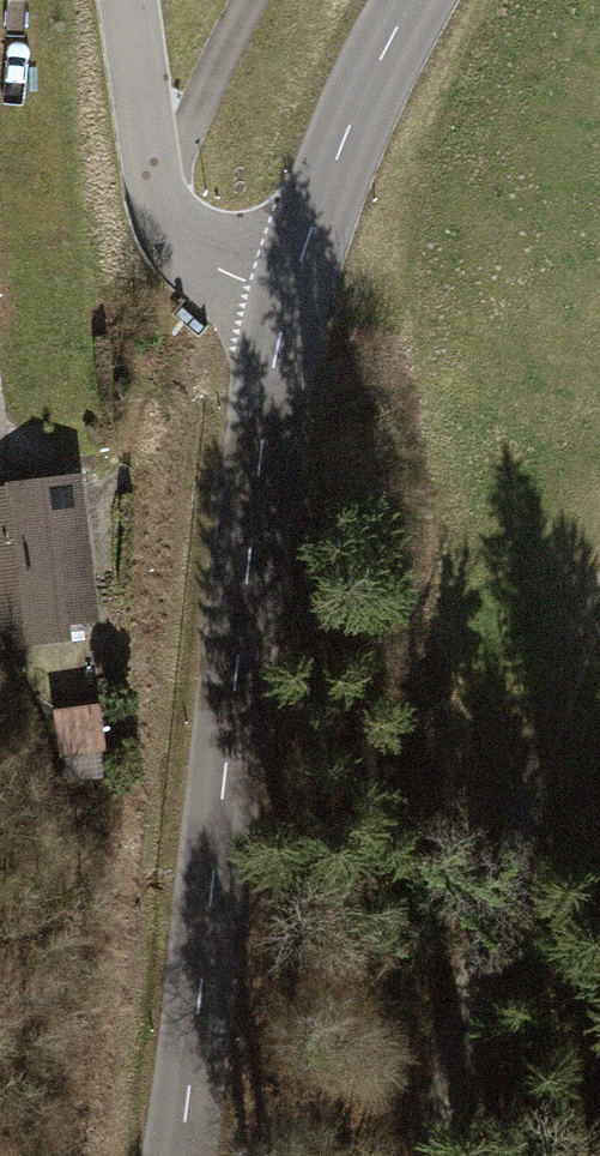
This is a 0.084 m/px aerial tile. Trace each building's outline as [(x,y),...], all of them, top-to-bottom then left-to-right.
[(93,621),(76,483),(0,492),(17,630),(93,621)]
